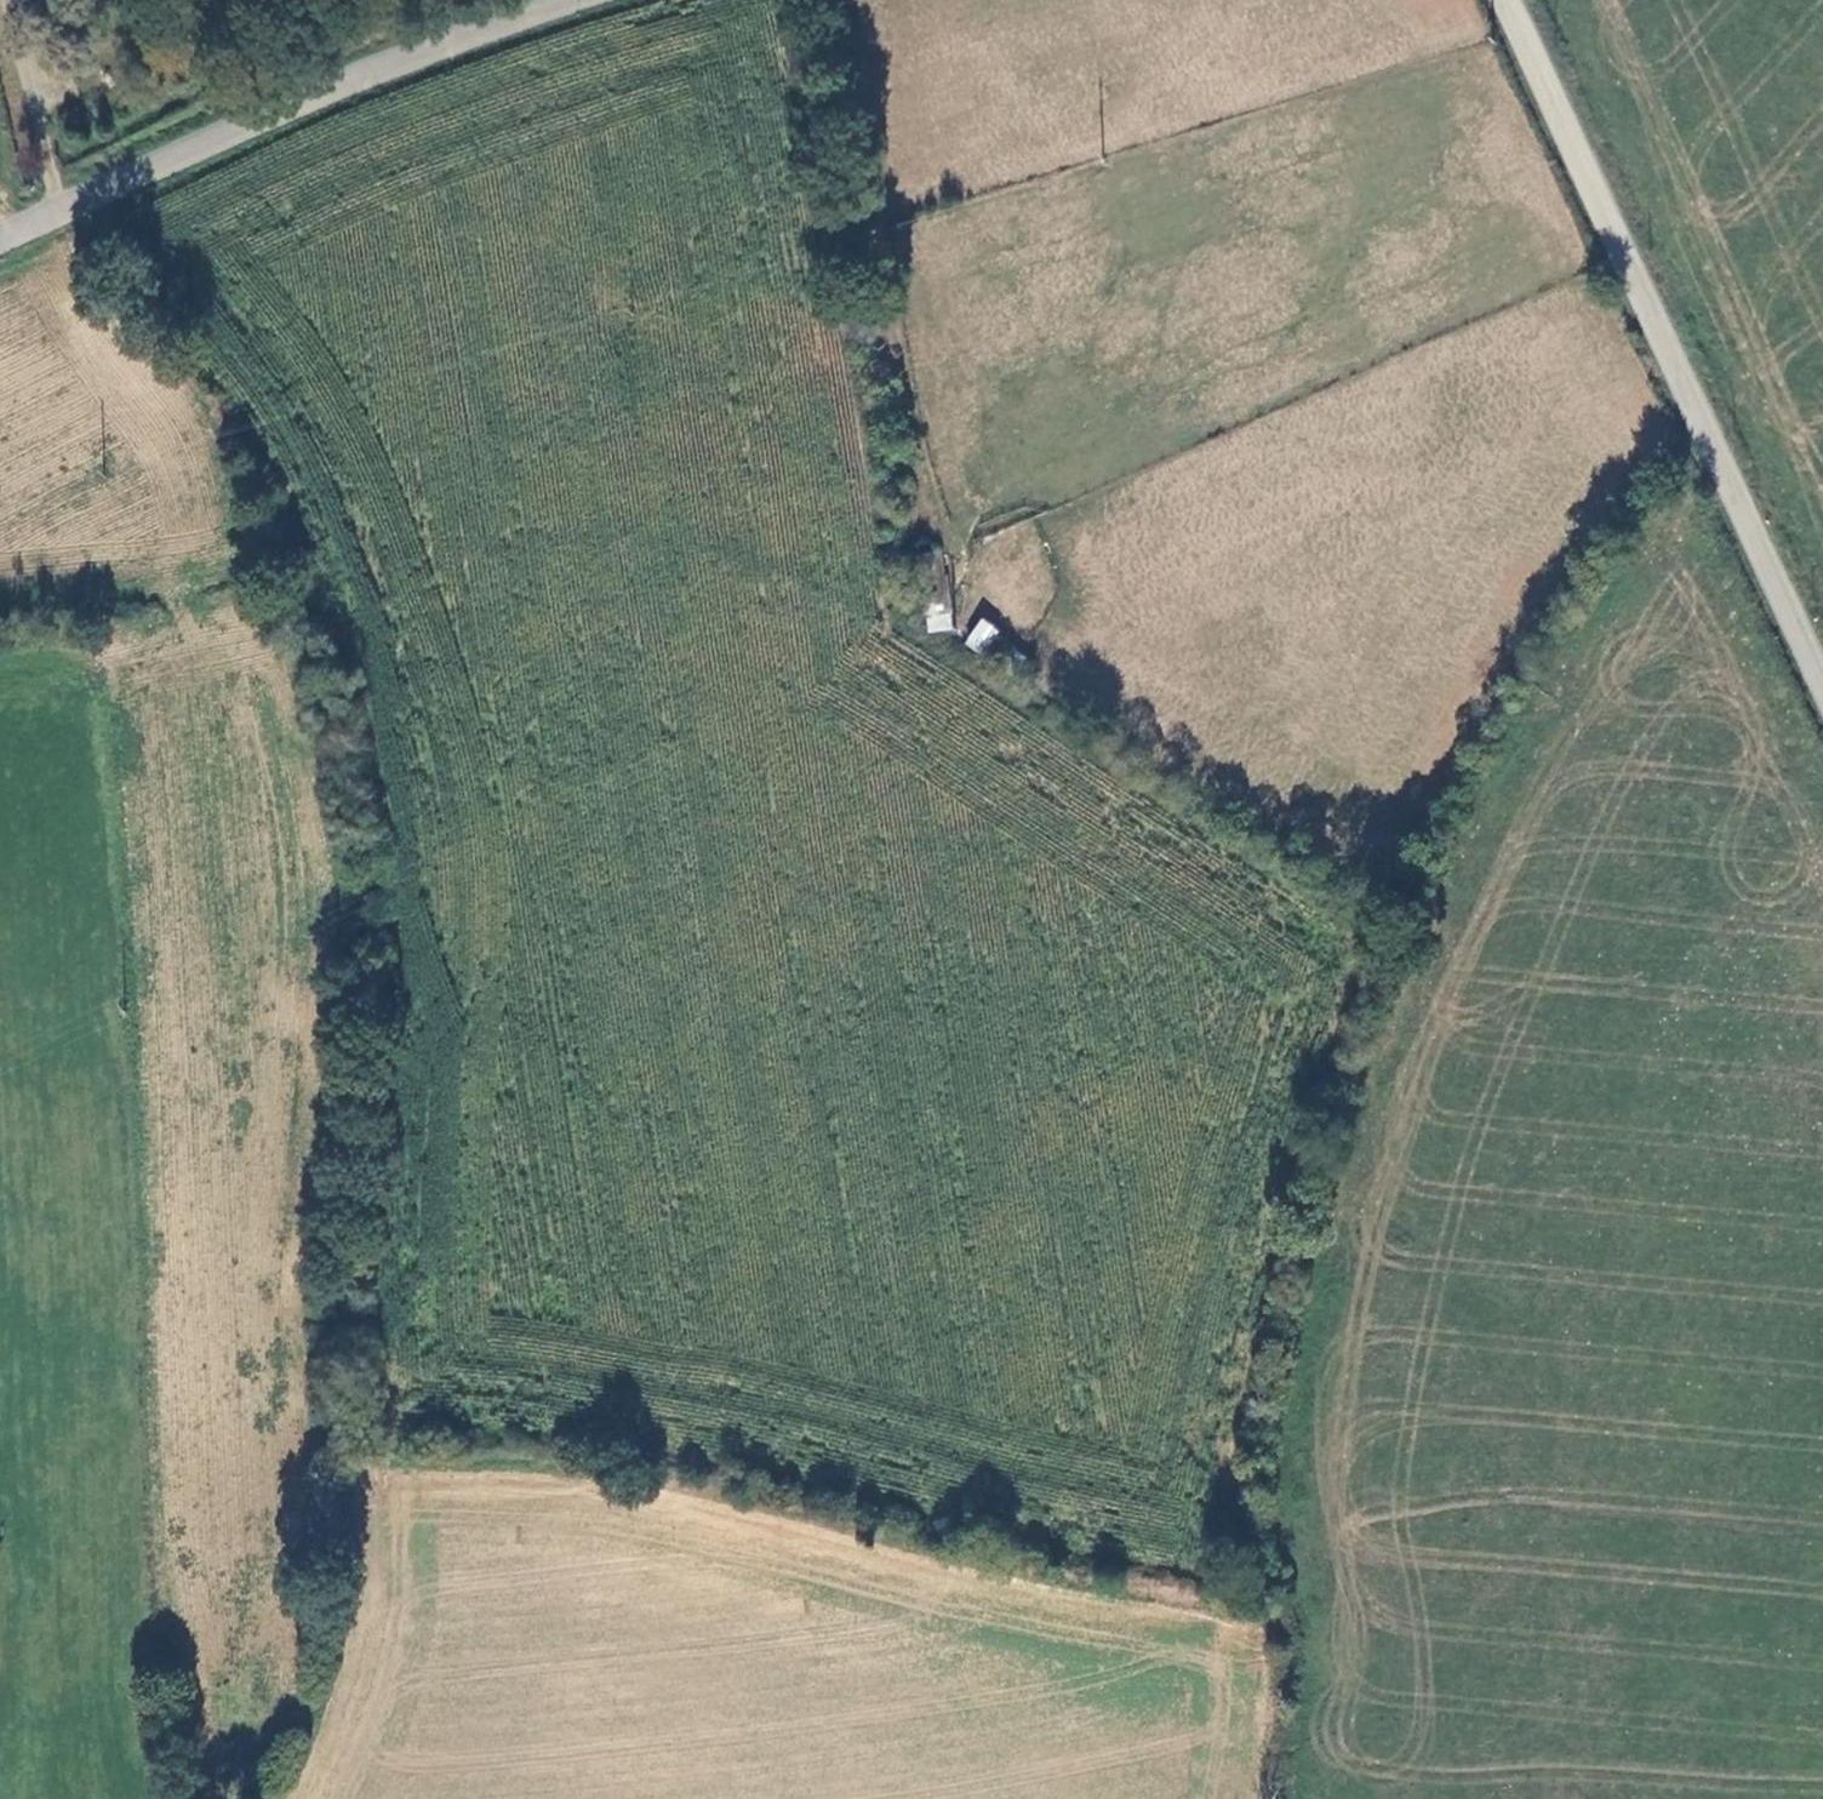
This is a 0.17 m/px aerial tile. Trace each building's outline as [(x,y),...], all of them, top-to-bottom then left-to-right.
[(926,631),(951,629),(949,612),(925,614),(926,631)] [(964,644),(985,654),(998,627),(977,617),(964,644)]
